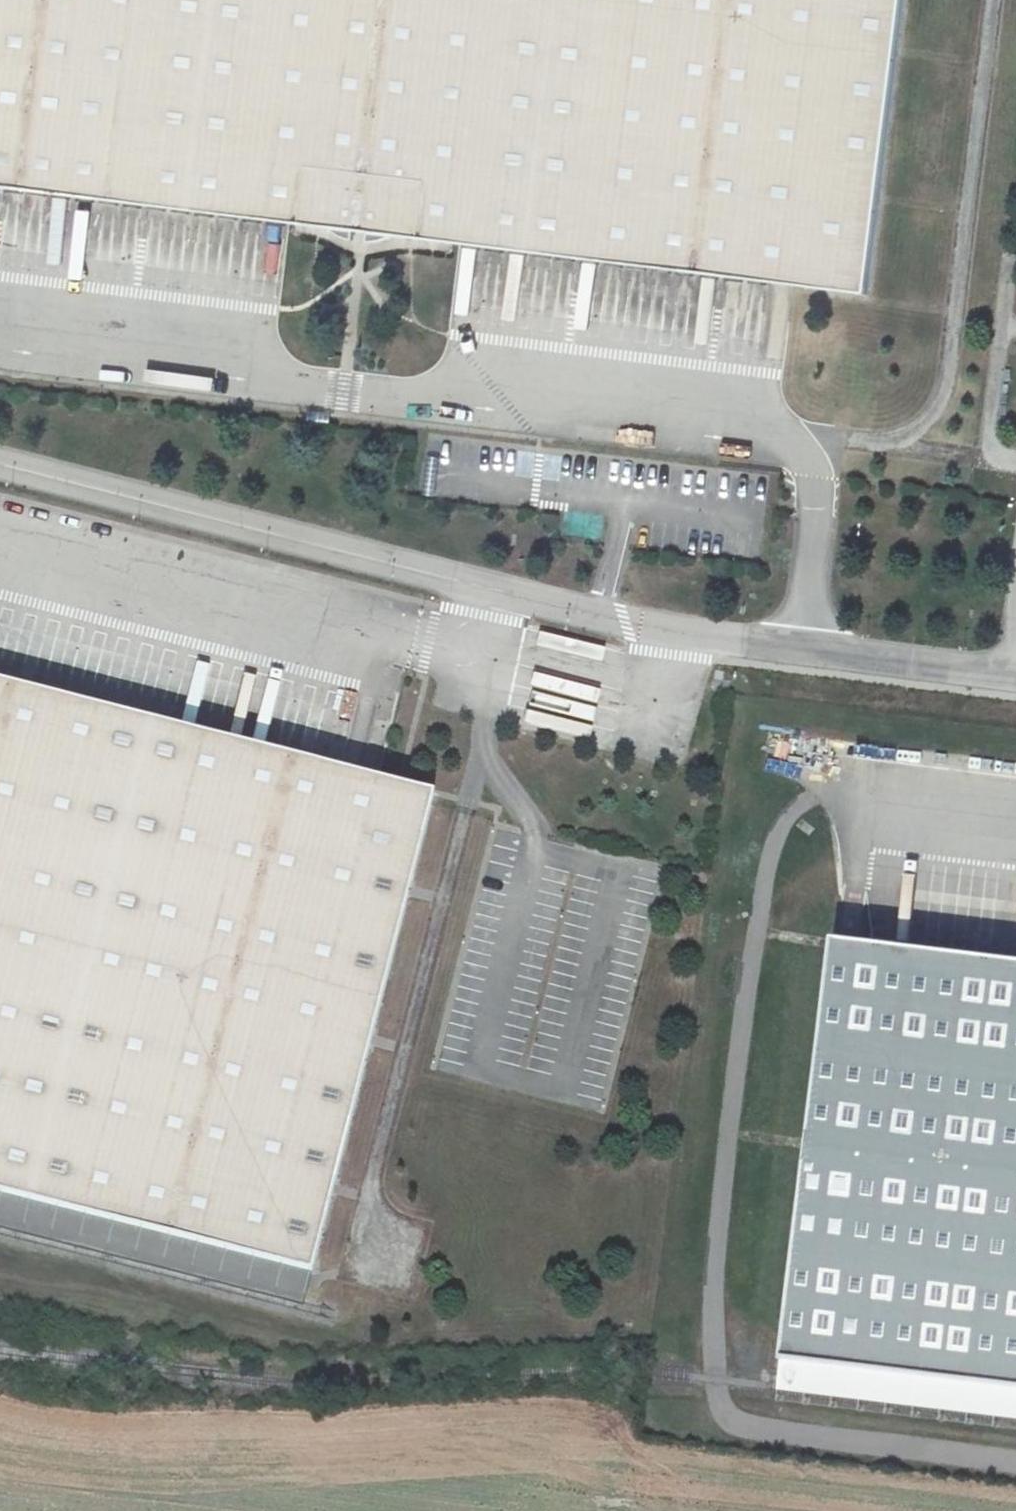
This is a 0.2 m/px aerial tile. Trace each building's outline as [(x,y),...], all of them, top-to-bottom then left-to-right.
[(364,238),(874,302),(916,0),(0,0),(0,192),(364,238)] [(440,806),(0,689),(0,1198),(322,1282),(440,806)] [(835,934),(783,1361),(1015,1389),(1015,956),(835,934)] [(322,1282),(0,1198),(0,1239),(312,1320),(322,1282)] [(783,1361),(779,1395),(1015,1423),(1015,1389),(783,1361)]
